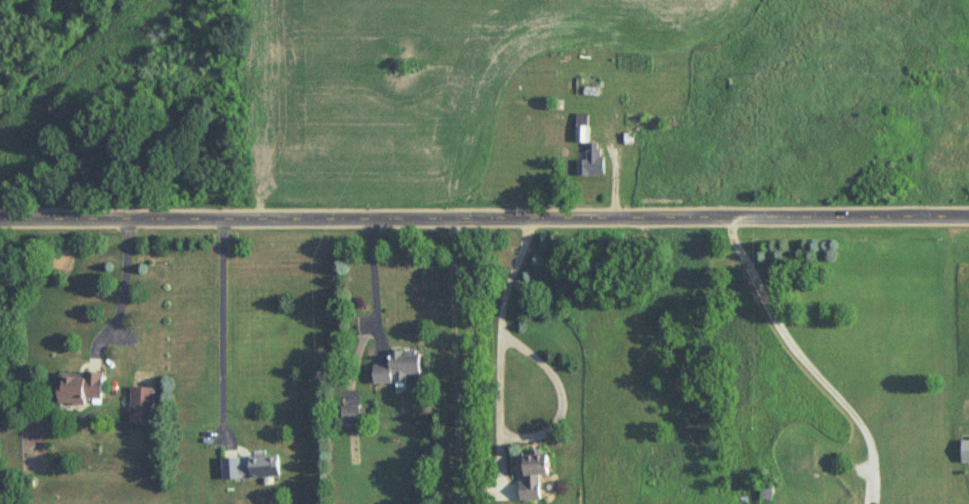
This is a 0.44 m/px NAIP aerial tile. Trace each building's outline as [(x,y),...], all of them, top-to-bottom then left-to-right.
[(585,116),(575,116),(575,143),(585,143),(585,116)] [(575,160),(575,176),(603,176),(603,157),(598,157),(598,145),(584,145),(584,160),(575,160)] [(389,353),(390,364),(368,365),(369,385),(404,383),(404,376),(418,375),(417,351),(389,353)] [(52,373),(52,403),(101,403),(101,373),(52,373)] [(127,425),(151,425),(151,388),(127,388),(127,425)] [(357,425),(357,412),(341,412),(341,425),(357,425)] [(959,440),(958,462),(968,462),(968,440),(959,440)] [(540,501),(539,476),(548,476),(548,455),(512,456),(512,477),(520,477),(520,485),(508,485),(508,502),(540,501)] [(220,459),(221,480),(279,478),(278,456),(220,459)] [(772,488),(762,486),(759,499),(769,502),(772,488)]
